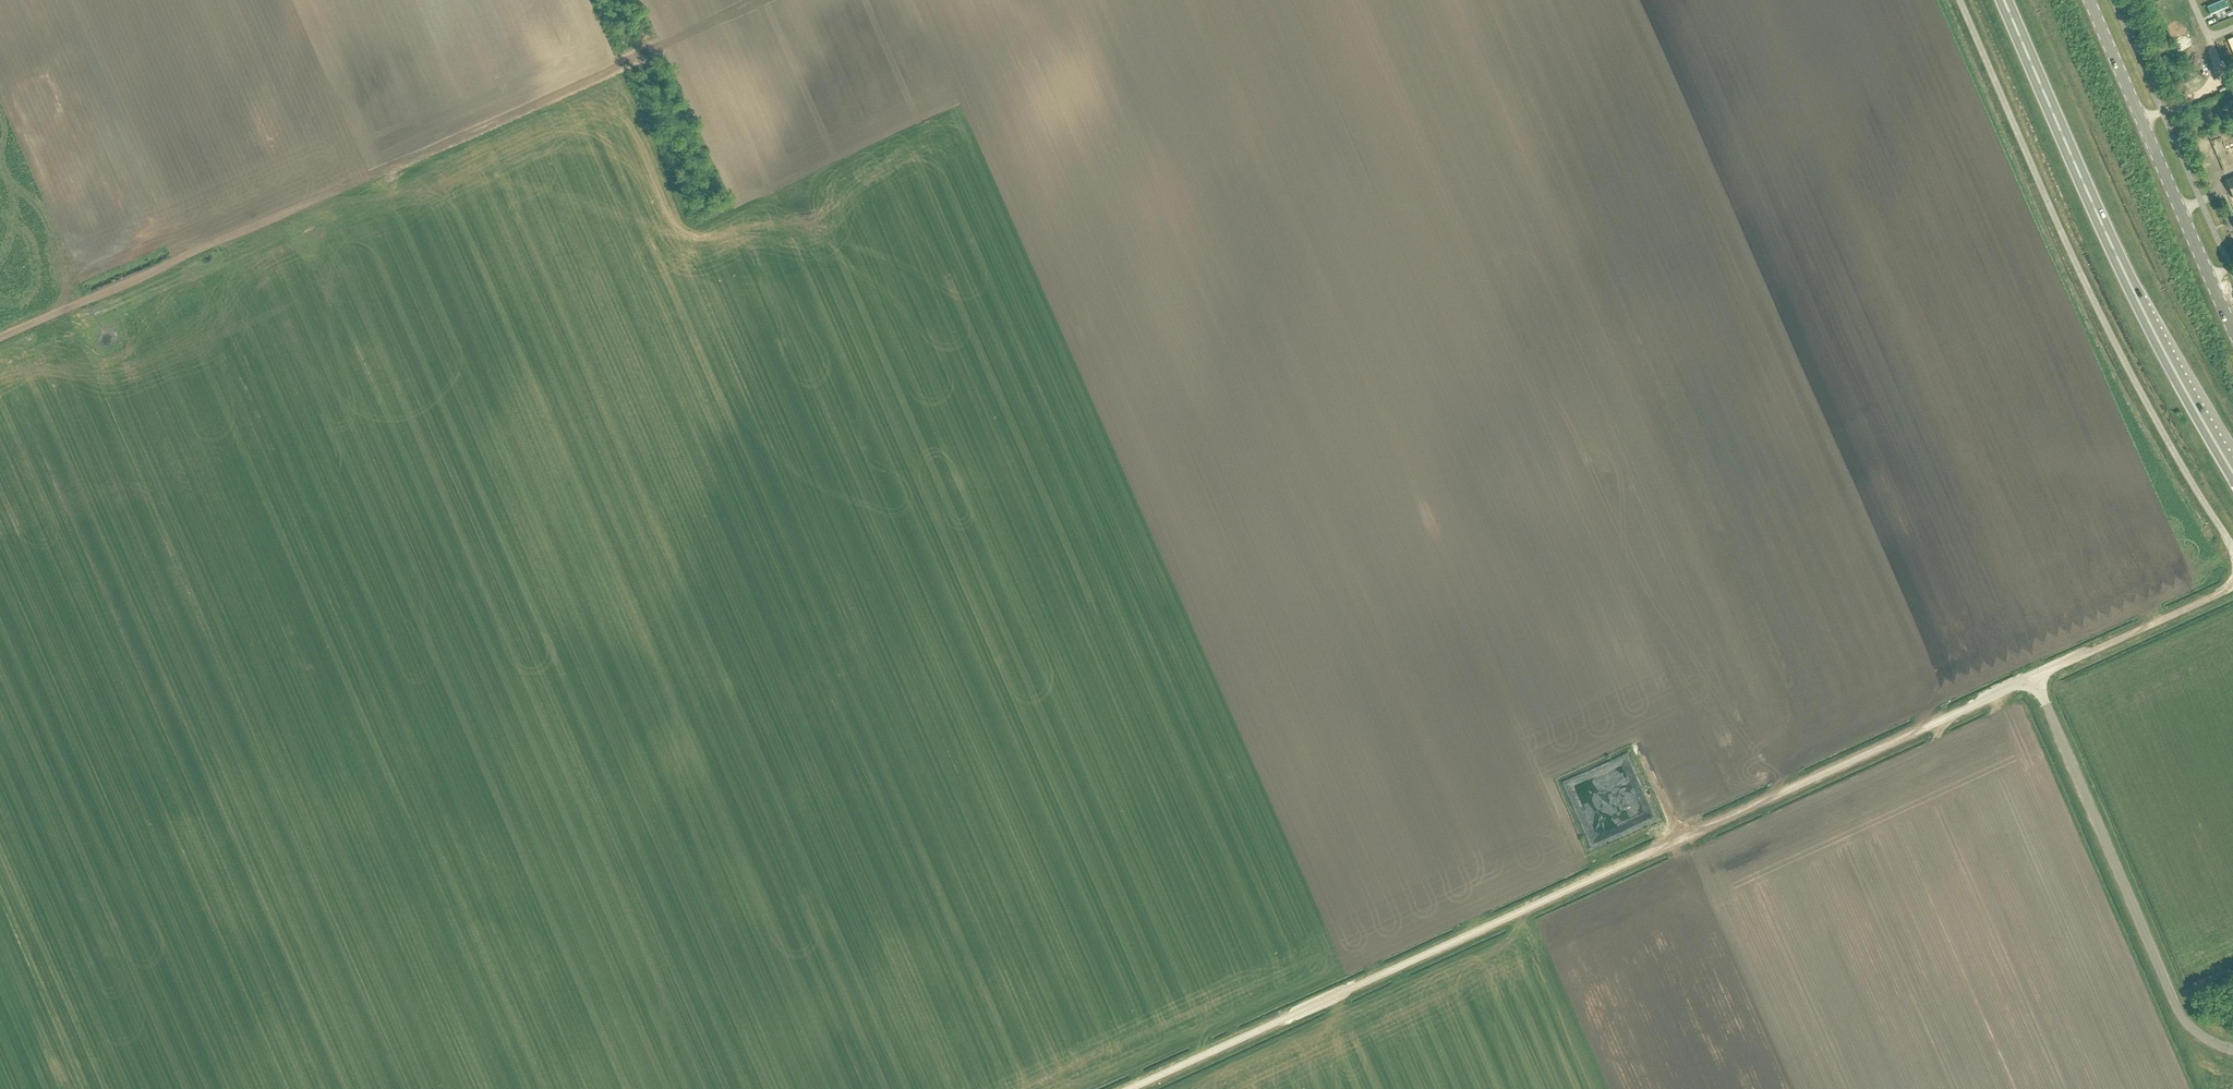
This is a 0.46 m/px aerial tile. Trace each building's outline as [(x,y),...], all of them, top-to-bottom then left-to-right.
[(2228,6),(2225,0),(2222,0),(2211,5),(2215,12),(2228,6)] [(2232,199),(2232,176),(2225,180),(2232,199)]
